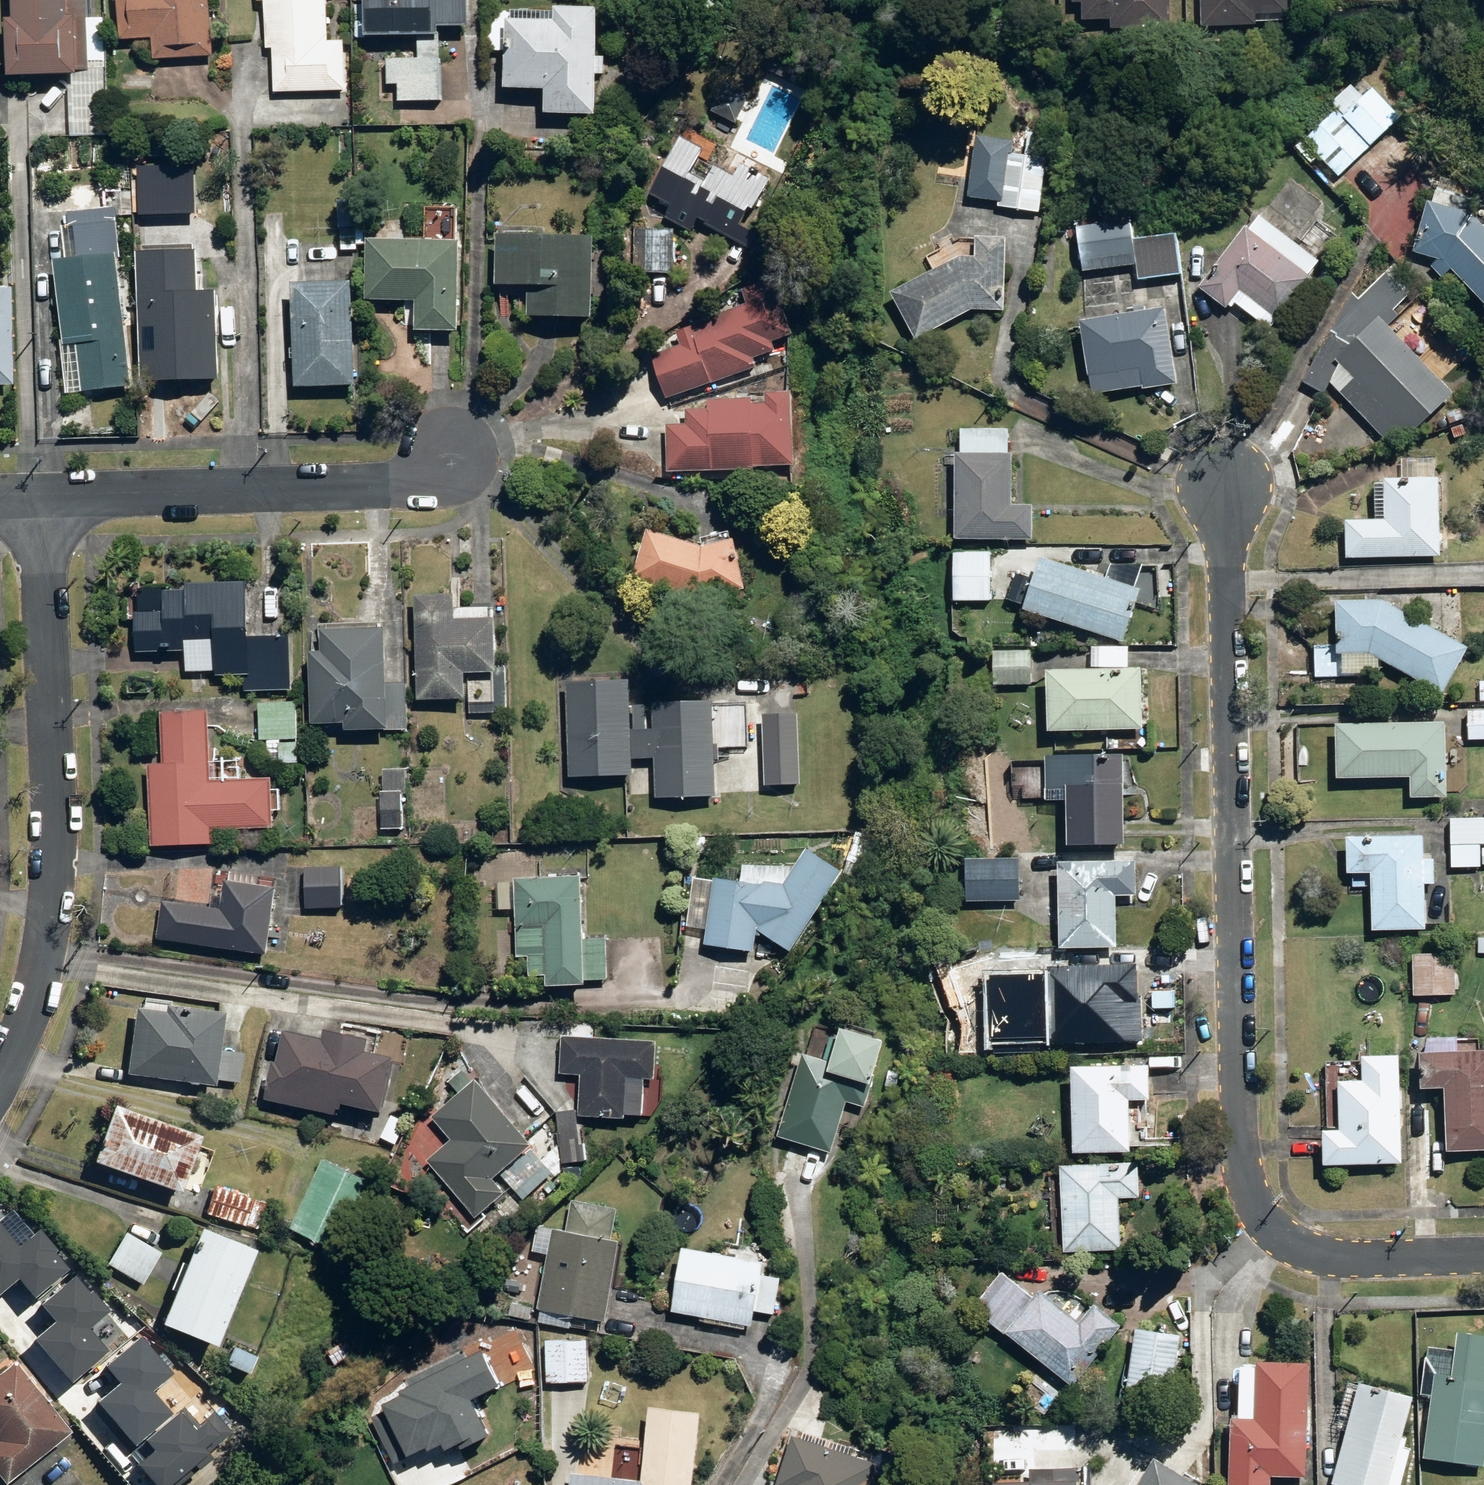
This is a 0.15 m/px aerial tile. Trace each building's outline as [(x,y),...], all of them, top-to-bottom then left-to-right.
[(91,16),(92,0),(22,0),(22,17),(8,17),(8,37),(20,37),(20,71),(91,71),(91,56),(107,56),(107,16),(91,16)] [(124,38),(157,37),(158,58),(216,57),(215,0),(123,0),(124,38)] [(269,48),(277,48),(276,90),(347,92),(348,39),(328,38),(329,0),(270,0),(269,48)] [(356,35),(422,35),(422,55),(392,55),(392,81),(401,81),(401,99),(445,99),(445,26),(465,26),(465,33),(474,33),(475,0),(356,0),(356,35)] [(1088,19),(1116,18),(1116,28),(1176,27),(1175,0),(1078,0),(1078,2),(1088,2),(1088,19)] [(1208,26),(1264,23),(1264,13),(1294,12),(1293,0),(1207,0),(1208,26)] [(608,113),(610,3),(563,2),(563,10),(489,8),(488,49),(512,50),(511,86),(554,87),(554,112),(608,113)] [(1325,155),(1342,174),(1407,116),(1378,84),(1368,93),(1356,80),(1336,98),(1344,108),(1300,148),(1315,164),(1325,155)] [(746,265),(778,201),(761,192),(771,172),(681,127),(642,205),(710,239),(707,245),(746,265)] [(1051,158),(1018,155),(1020,139),(980,134),(973,201),(1008,205),(1045,209),(1051,158)] [(170,176),(144,176),(144,214),(171,214),(170,176)] [(1463,267),(1483,289),(1483,216),(1479,211),(1482,196),(1436,188),(1428,231),(1420,239),(1454,275),(1463,267)] [(358,249),(358,242),(369,242),(369,221),(358,221),(358,198),(344,198),(344,249),(358,249)] [(1085,268),(1140,262),(1142,278),(1186,273),(1183,253),(1178,214),(1080,226),(1085,268)] [(1325,261),(1266,216),(1258,228),(1250,222),(1203,286),(1235,309),(1240,302),(1276,329),(1283,318),(1287,321),(1319,278),(1315,275),(1325,261)] [(70,390),(84,389),(136,383),(118,218),(66,224),(70,258),(56,260),(70,390)] [(499,281),(534,282),(534,316),(601,318),(602,279),(603,233),(500,230),(499,281)] [(678,230),(651,230),(652,272),(679,271),(678,230)] [(981,252),(972,251),(895,289),(920,339),(983,307),(1005,308),(1008,236),(982,235),(981,252)] [(375,299),(410,300),(409,326),(464,328),(467,240),(416,238),(378,237),(375,299)] [(224,288),(206,288),(206,245),(149,244),(148,378),(202,378),(224,378),(224,288)] [(1327,394),(1333,382),(1398,449),(1460,396),(1388,315),(1421,285),(1401,263),(1365,297),(1356,292),(1306,383),(1327,394)] [(362,386),(362,279),(302,279),(302,386),(362,386)] [(748,293),(754,309),(652,341),(670,396),(796,356),(773,285),(748,293)] [(12,385),(13,342),(13,289),(0,288),(0,385),(12,385)] [(1170,307),(1084,319),(1095,393),(1181,381),(1170,307)] [(803,465),(801,418),(800,388),(737,391),(738,398),(714,399),(714,408),(690,409),(691,423),(668,424),(671,471),(803,465)] [(946,506),(962,507),(961,537),(1013,539),(1038,540),(1040,503),(1014,502),(1017,427),(965,425),(963,474),(948,473),(946,506)] [(1447,556),(1447,475),(1439,475),(1439,457),(1405,456),(1405,477),(1380,477),(1380,519),(1352,519),(1352,555),(1447,556)] [(641,530),(634,578),(753,595),(760,546),(641,530)] [(994,601),(996,552),(960,550),(958,599),(994,601)] [(1045,552),(1037,578),(1018,572),(1009,599),(1028,605),(1128,637),(1145,585),(1045,552)] [(294,634),(258,633),(258,581),(192,580),(192,588),(153,587),(153,607),(140,607),(140,650),(189,650),(189,670),(248,671),(248,691),(294,691),(294,634)] [(424,698),(460,699),(473,699),(472,718),(499,719),(500,691),(473,691),(473,671),(503,672),(505,617),(463,616),(463,593),(427,592),(424,698)] [(1341,598),(1343,645),(1320,646),(1322,676),(1361,674),(1361,672),(1387,671),(1386,659),(1450,690),(1472,647),(1383,596),(1341,598)] [(413,681),(395,680),(396,625),(330,624),(329,649),(319,649),(318,686),(317,725),(412,726),(413,681)] [(1146,663),(1132,663),(1132,643),(1093,643),(1093,664),(1053,664),(1053,725),(1147,725),(1146,663)] [(1035,649),(996,648),(996,681),(1035,682),(1035,649)] [(572,775),(637,776),(655,776),(655,795),(717,796),(719,745),(719,710),(719,704),(638,702),(639,681),(575,680),(572,775)] [(262,740),(273,740),(272,761),(302,761),(303,702),(273,701),(263,701),(262,740)] [(1472,708),(1472,738),(1483,738),(1483,709),(1472,708)] [(219,781),(219,761),(219,710),(169,710),(170,761),(154,762),(154,847),(220,847),(219,826),(279,825),(278,780),(219,781)] [(802,784),(802,747),(803,711),(719,710),(719,745),(735,746),(734,783),(802,784)] [(1461,744),(1451,744),(1451,721),(1341,719),(1341,775),(1415,776),(1415,796),(1450,796),(1451,758),(1461,758),(1461,744)] [(1025,797),(1074,796),(1075,840),(1132,839),(1131,748),(1074,749),(1050,749),(1050,757),(1016,758),(1016,782),(1025,782),(1025,797)] [(407,823),(410,769),(388,768),(385,822),(407,823)] [(1456,817),(1455,867),(1483,867),(1483,863),(1483,818),(1456,817)] [(1430,837),(1355,834),(1353,884),(1378,885),(1376,928),(1430,930),(1432,882),(1439,883),(1440,858),(1429,858),(1430,837)] [(795,948),(850,870),(813,844),(785,883),(767,881),(715,875),(708,943),(759,949),(762,925),(795,948)] [(1123,943),(1123,892),(1142,892),(1142,857),(1064,857),(1064,868),(1063,943),(1123,943)] [(970,858),(971,899),(1024,898),(1024,858),(970,858)] [(345,864),(307,862),(305,907),(342,909),(345,864)] [(609,935),(592,935),(590,873),(501,876),(502,906),(520,905),(521,951),(533,951),(534,970),(553,969),(553,982),(590,981),(610,981),(609,935)] [(234,880),(232,906),(166,901),(163,939),(273,949),(275,918),(278,884),(234,880)] [(1458,952),(1418,952),(1418,995),(1458,995),(1458,952)] [(988,1030),(1052,1031),(1052,1041),(1147,1041),(1147,962),(1053,962),(1052,984),(988,984),(988,1030)] [(244,1050),(227,1048),(230,1013),(136,1005),(132,1047),(130,1072),(241,1082),(244,1050)] [(979,1015),(959,1013),(956,1047),(976,1049),(979,1015)] [(402,1050),(376,1044),(379,1031),(333,1020),(330,1033),(289,1024),(273,1095),(344,1112),(347,1098),(389,1108),(402,1050)] [(838,1151),(854,1099),(871,1104),(892,1035),(852,1023),(841,1059),(806,1049),(780,1133),(792,1137),(782,1170),(815,1181),(825,1147),(838,1151)] [(563,1071),(585,1071),(584,1116),(649,1117),(650,1073),(659,1073),(660,1036),(564,1034),(563,1071)] [(1451,1086),(1452,1150),(1483,1149),(1483,1048),(1463,1048),(1429,1049),(1430,1086),(1451,1086)] [(1368,1057),(1369,1079),(1349,1079),(1350,1127),(1331,1127),(1332,1161),(1377,1161),(1406,1161),(1406,1056),(1368,1057)] [(1136,1149),(1136,1097),(1156,1097),(1156,1061),(1136,1061),(1079,1062),(1079,1149),(1136,1149)] [(435,1116),(455,1138),(432,1160),(482,1214),(515,1183),(529,1197),(563,1166),(549,1151),(499,1097),(478,1076),(435,1116)] [(117,1099),(97,1157),(185,1188),(205,1130),(117,1099)] [(412,1118),(395,1109),(382,1135),(400,1143),(412,1118)] [(580,1109),(560,1111),(565,1161),(585,1159),(580,1109)] [(374,1179),(327,1157),(293,1228),(340,1251),(374,1179)] [(1123,1246),(1122,1195),(1141,1195),(1140,1162),(1122,1162),(1066,1164),(1068,1247),(1123,1246)] [(214,1184),(206,1214),(264,1229),(272,1199),(214,1184)] [(577,1195),(572,1225),(539,1220),(534,1252),(546,1254),(543,1272),(529,1270),(524,1298),(512,1297),(509,1315),(574,1325),(576,1312),(608,1317),(626,1203),(577,1195)] [(35,1299),(70,1269),(56,1253),(59,1250),(41,1230),(34,1236),(13,1211),(0,1222),(0,1297),(20,1280),(35,1299)] [(259,1245),(204,1223),(166,1319),(221,1341),(259,1245)] [(145,1282),(164,1250),(128,1228),(109,1261),(145,1282)] [(759,1324),(761,1307),(779,1310),(785,1276),(767,1273),(770,1257),(692,1244),(681,1311),(759,1324)] [(1047,1390),(1062,1372),(1079,1385),(1106,1352),(1128,1326),(1097,1300),(1082,1318),(1043,1286),(1036,1295),(1006,1270),(979,1303),(1041,1354),(1026,1372),(1047,1390)] [(36,1339),(72,1383),(111,1351),(91,1327),(111,1311),(93,1290),(91,1292),(77,1276),(43,1304),(57,1321),(36,1339)] [(1139,1324),(1135,1362),(1125,1361),(1121,1401),(1140,1403),(1141,1395),(1179,1399),(1187,1328),(1139,1324)] [(1463,1326),(1461,1343),(1432,1340),(1427,1392),(1436,1393),(1429,1457),(1483,1462),(1483,1329),(1463,1326)] [(590,1380),(592,1336),(551,1335),(549,1379),(590,1380)] [(99,1403),(136,1446),(174,1414),(154,1390),(175,1373),(171,1368),(174,1365),(164,1353),(159,1356),(143,1337),(107,1367),(122,1384),(99,1403)] [(506,1375),(489,1339),(383,1391),(412,1452),(493,1412),(481,1388),(506,1375)] [(233,1344),(226,1361),(252,1370),(258,1353),(233,1344)] [(1275,1473),(1301,1473),(1301,1484),(1316,1484),(1316,1421),(1312,1421),(1313,1358),(1262,1358),(1262,1364),(1249,1364),(1248,1410),(1235,1410),(1235,1484),(1275,1484),(1275,1473)] [(0,1373),(0,1469),(10,1481),(74,1428),(17,1359),(0,1373)] [(1354,1420),(1338,1480),(1357,1484),(1405,1484),(1417,1439),(1407,1436),(1418,1392),(1372,1380),(1353,1375),(1342,1416),(1354,1420)] [(705,1407),(654,1404),(649,1476),(575,1472),(574,1484),(700,1484),(705,1407)] [(154,1484),(182,1484),(214,1458),(209,1453),(233,1433),(215,1412),(200,1425),(185,1408),(147,1440),(157,1451),(138,1466),(154,1484)] [(894,1484),(905,1451),(881,1443),(875,1460),(796,1435),(780,1483),(786,1484),(898,1484),(894,1484)] [(1143,1484),(1207,1484),(1161,1456),(1143,1484)] [(1081,1484),(1080,1465),(1034,1466),(1035,1480),(975,1481),(975,1484),(1081,1484)]
